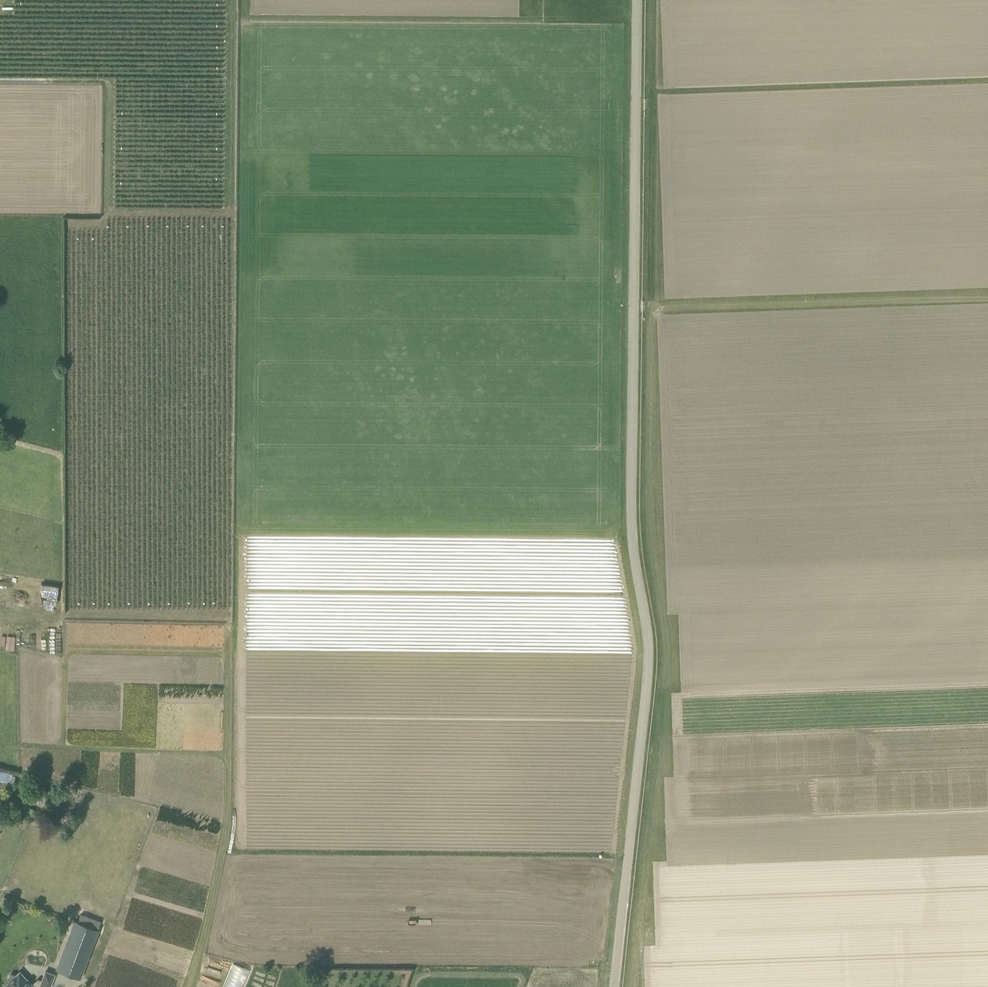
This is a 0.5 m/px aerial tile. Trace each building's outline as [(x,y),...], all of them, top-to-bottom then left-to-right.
[(75,920),(60,959),(56,968),(81,977),(99,929),(98,928),(78,921),(75,920)] [(222,986),(241,986),(248,969),(231,962),(222,986)] [(32,983),(20,970),(15,975),(13,974),(11,974),(9,976),(8,978),(9,980),(4,985),(6,986),(35,986),(32,983)] [(42,980),(40,984),(42,985),(47,986),(49,986),(54,974),(45,970),(42,980)]
